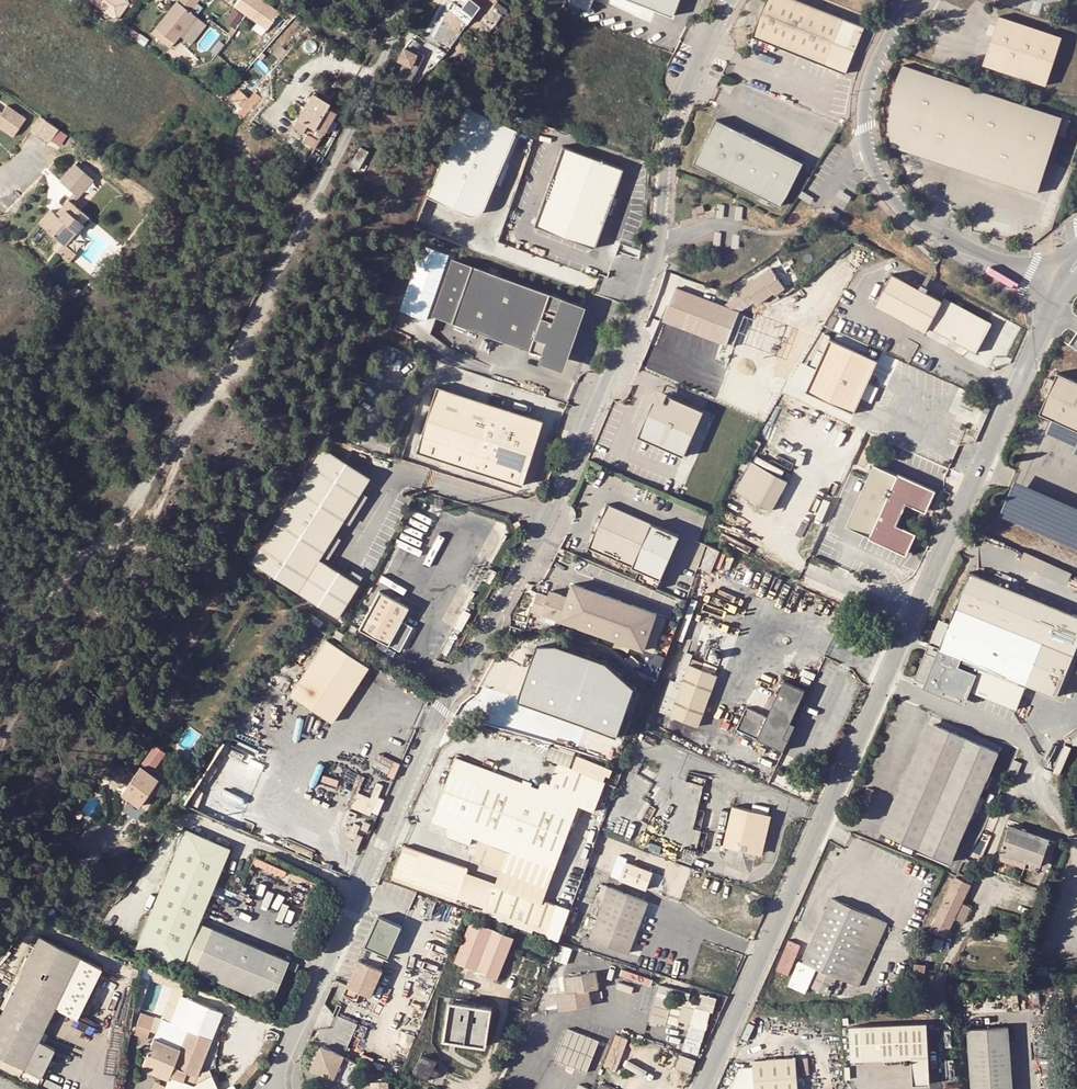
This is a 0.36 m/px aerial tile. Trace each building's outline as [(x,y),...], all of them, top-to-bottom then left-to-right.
[(120,19),(132,0),(91,0),(120,19)] [(194,16),(189,12),(198,0),(177,0),(175,2),(179,4),(169,16),(166,14),(154,29),(172,44),(179,36),(194,16)] [(234,7),(267,30),(279,13),(261,0),(239,0),(234,7)] [(569,3),(587,11),(591,0),(571,0),(569,3)] [(671,15),(677,0),(631,0),(671,15)] [(844,73),(863,26),(798,0),(765,0),(750,35),(844,73)] [(169,16),(179,4),(175,2),(166,14),(169,16)] [(203,23),(194,16),(179,36),(187,43),(189,44),(205,25),(203,23)] [(1060,37),(997,16),(981,64),(1044,86),(1060,37)] [(169,48),(172,44),(154,29),(150,33),(169,48)] [(390,75),(408,85),(425,54),(416,49),(414,53),(404,47),(390,75)] [(889,141),(890,145),(1035,194),(1055,135),(1063,138),(1068,121),(901,65),(899,69),(897,76),(894,82),(892,89),(891,95),(890,101),(889,108),(889,114),(888,120),(888,127),(889,132),(889,141)] [(253,103),(236,88),(228,97),(244,112),(253,103)] [(328,101),(312,91),(292,124),(306,132),(301,140),(313,146),(334,111),(325,105),(328,101)] [(13,137),(26,118),(6,105),(1,112),(0,112),(0,128),(13,137)] [(514,134),(463,113),(428,194),(440,200),(437,207),(465,219),(468,219),(472,218),(475,217),(478,215),(481,211),(514,134)] [(41,118),(31,131),(48,144),(58,131),(41,118)] [(777,198),(797,153),(719,118),(699,163),(777,198)] [(622,169),(561,146),(533,225),(593,247),(622,169)] [(358,147),(348,165),(357,170),(366,152),(358,147)] [(69,196),(75,189),(79,192),(88,180),(70,166),(55,184),(69,196)] [(69,196),(64,203),(68,206),(79,192),(75,189),(69,196)] [(440,200),(428,194),(425,201),(437,207),(440,200)] [(76,212),(68,206),(64,203),(58,210),(52,218),(47,214),(36,228),(59,246),(62,248),(73,234),(85,219),(76,212)] [(705,209),(702,204),(693,207),(695,213),(705,209)] [(62,248),(59,246),(54,253),(67,264),(73,257),(62,248)] [(454,260),(433,317),(557,361),(578,304),(454,260)] [(730,301),(745,307),(752,301),(755,304),(771,292),(773,294),(783,286),(768,268),(735,293),(737,296),(730,301)] [(978,355),(994,325),(945,300),(943,303),(922,293),(894,278),(879,308),(928,333),(929,330),(978,355)] [(724,345),(737,314),(745,307),(730,301),(722,307),(674,288),(661,319),(724,345)] [(860,396),(862,392),(876,362),(827,340),(803,393),(852,415),(860,396)] [(1056,372),(1053,379),(1046,376),(1040,390),(1047,393),(1037,413),(1049,418),(1052,420),(1076,432),(1076,381),(1056,372)] [(467,463),(465,468),(519,485),(540,419),(433,386),(413,452),(440,460),(443,452),(467,463)] [(653,398),(636,436),(683,456),(702,410),(662,393),(653,398)] [(322,449),(252,565),(339,618),(360,584),(320,560),(370,478),(322,449)] [(440,460),(440,461),(465,468),(467,463),(443,452),(440,460)] [(844,526),(905,553),(915,531),(893,522),(902,501),(924,510),(933,488),(873,462),(844,526)] [(735,491),(744,496),(759,504),(771,511),(787,483),(751,463),(735,491)] [(749,522),(759,504),(744,496),(734,514),(749,522)] [(588,546),(631,566),(638,569),(640,570),(637,578),(657,586),(660,579),(678,539),(679,535),(651,522),(607,503),(588,546)] [(516,533),(521,530),(516,521),(511,523),(516,533)] [(710,573),(719,551),(705,545),(696,569),(710,573)] [(1030,553),(1025,563),(1071,583),(1075,573),(1030,553)] [(962,705),(969,691),(1015,711),(1026,687),(1055,700),(1076,652),(1076,613),(976,567),(951,622),(946,633),(936,629),(930,642),(940,646),(937,654),(927,650),(914,676),(924,681),(922,685),(962,705)] [(640,570),(638,569),(634,579),(656,588),(657,586),(637,578),(640,570)] [(540,614),(558,620),(645,649),(657,613),(571,584),(566,598),(547,592),(545,597),(535,594),(529,612),(540,616),(540,614)] [(380,590),(357,627),(387,644),(408,608),(380,590)] [(100,606),(99,606),(98,607),(97,608),(96,609),(96,611),(96,612),(97,613),(98,614),(99,615),(101,615),(103,614),(104,613),(105,612),(105,610),(105,609),(104,607),(103,606),(102,606),(100,606)] [(936,629),(946,633),(951,622),(941,618),(936,629)] [(325,636),(287,692),(329,720),(366,664),(325,636)] [(980,667),(976,664),(972,672),(976,674),(980,667)] [(717,676),(690,665),(669,717),(697,728),(717,676)] [(579,668),(573,682),(588,689),(594,674),(579,668)] [(784,749),(789,738),(784,735),(791,720),(805,689),(784,679),(766,716),(746,706),(737,727),(784,749)] [(527,707),(520,723),(537,730),(540,723),(546,725),(555,702),(522,688),(516,702),(527,707)] [(876,827),(884,831),(932,722),(924,718),(876,827)] [(784,735),(789,738),(796,723),(791,720),(784,735)] [(884,831),(947,858),(995,749),(932,722),(884,831)] [(144,761),(156,769),(168,752),(156,744),(144,761)] [(510,849),(556,866),(576,813),(579,805),(594,810),(606,781),(559,763),(547,792),(457,758),(433,820),(448,826),(445,833),(472,843),(469,851),(479,856),(485,840),(510,849)] [(120,794),(138,806),(157,779),(139,766),(133,775),(127,783),(120,794)] [(120,794),(127,783),(133,775),(128,772),(123,780),(125,781),(119,790),(117,788),(115,790),(120,794)] [(195,790),(204,794),(210,781),(201,777),(195,790)] [(159,792),(162,795),(165,797),(174,785),(168,780),(159,792)] [(725,835),(722,845),(755,853),(765,812),(732,805),(730,812),(725,835)] [(717,833),(725,835),(730,812),(723,810),(717,833)] [(772,814),(765,812),(755,853),(763,854),(772,814)] [(1005,853),(1041,865),(1044,856),(1050,858),(1053,849),(1047,847),(1049,839),(1009,826),(999,859),(1003,860),(1005,853)] [(228,848),(184,829),(134,944),(270,1003),(288,959),(197,919),(228,848)] [(356,833),(349,848),(355,851),(362,836),(356,833)] [(1049,839),(1047,847),(1053,849),(1056,841),(1049,839)] [(541,903),(556,866),(510,849),(485,840),(479,856),(504,866),(495,886),(402,852),(395,871),(535,922),(543,904),(541,903)] [(625,858),(617,855),(610,876),(617,879),(625,858)] [(1048,867),(1050,858),(1044,856),(1041,865),(1048,867)] [(651,871),(624,862),(618,879),(645,888),(651,871)] [(945,936),(953,920),(962,901),(970,884),(961,880),(963,877),(957,874),(931,930),(945,936)] [(590,939),(629,952),(647,901),(608,887),(596,923),(590,939)] [(817,968),(809,986),(829,994),(836,977),(857,986),(885,923),(831,898),(802,962),(817,968)] [(962,901),(953,920),(960,923),(962,924),(971,905),(968,904),(962,901)] [(557,909),(543,904),(535,922),(550,928),(557,909)] [(403,925),(379,915),(366,945),(390,955),(403,925)] [(581,936),(590,939),(596,923),(587,920),(581,936)] [(459,961),(499,980),(518,939),(478,921),(459,961)] [(935,938),(933,947),(942,949),(944,940),(935,938)] [(40,1088),(59,1051),(42,1042),(57,1009),(80,1019),(104,970),(43,939),(24,976),(18,988),(4,1018),(0,1016),(0,1069),(40,1088)] [(912,982),(922,983),(923,978),(927,948),(917,946),(912,982)] [(384,969),(360,959),(345,993),(359,999),(362,992),(373,996),(384,969)] [(566,993),(557,994),(560,1011),(591,1006),(589,991),(598,990),(596,973),(564,978),(566,993)] [(15,987),(18,988),(24,976),(21,974),(15,987)] [(920,993),(931,994),(933,979),(923,978),(922,983),(921,989),(920,993)] [(678,980),(676,986),(691,989),(692,984),(678,980)] [(160,1088),(216,1088),(210,1074),(192,1083),(181,1078),(185,1070),(195,1074),(211,1038),(199,1032),(210,1007),(180,994),(169,1020),(161,1016),(152,1037),(161,1041),(152,1063),(169,1070),(168,1072),(160,1088)] [(493,1009),(451,999),(442,1037),(485,1046),(493,1009)] [(654,999),(648,1023),(664,1027),(671,1003),(654,999)] [(928,1025),(851,1027),(853,1062),(912,1060),(914,1087),(930,1087),(928,1025)] [(969,1027),(972,1088),(1014,1088),(1012,1026),(969,1027)] [(587,1072),(599,1041),(568,1029),(556,1060),(587,1072)] [(606,1065),(619,1069),(629,1037),(617,1033),(606,1065)] [(345,1057),(322,1047),(312,1069),(334,1080),(345,1057)] [(360,1065),(370,1069),(375,1059),(365,1054),(360,1065)] [(682,1055),(679,1068),(694,1071),(697,1058),(682,1055)] [(420,1056),(411,1073),(425,1080),(428,1076),(433,1078),(436,1072),(431,1070),(435,1064),(420,1056)] [(755,1066),(741,1066),(731,1088),(797,1088),(795,1058),(755,1061),(755,1066)] [(813,1064),(801,1064),(802,1088),(815,1088),(813,1064)] [(368,1081),(369,1088),(386,1088),(385,1079),(368,1081)]
